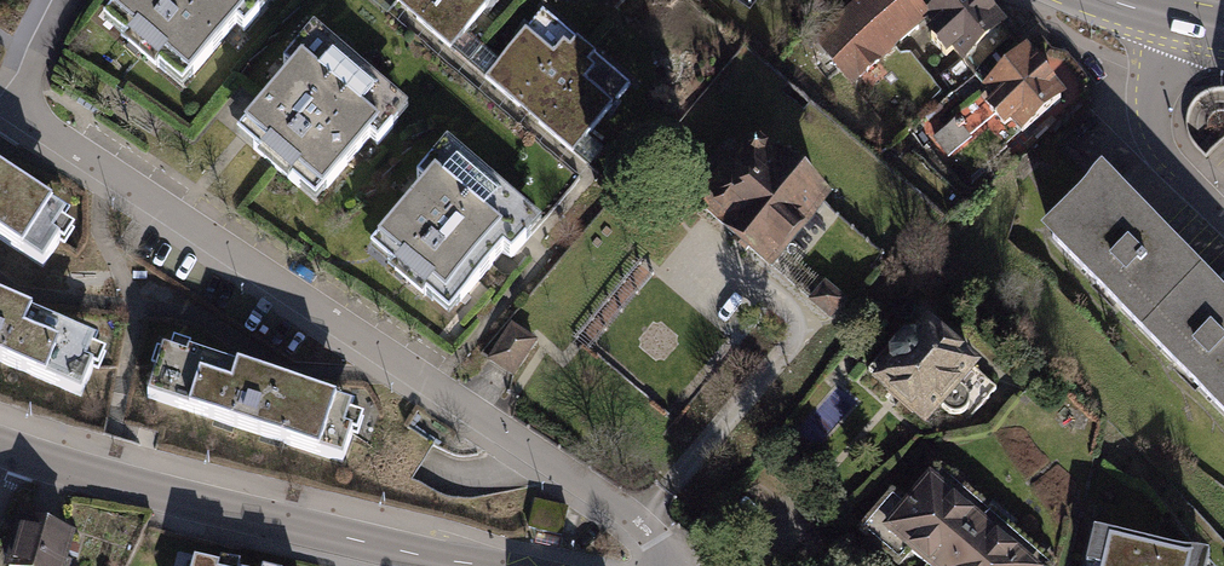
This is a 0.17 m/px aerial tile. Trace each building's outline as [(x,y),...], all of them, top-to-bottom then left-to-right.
[(104,19),(184,88),(238,25),(244,31),(271,0),(120,0),(104,19)] [(408,9),(416,0),(397,0),(408,9)] [(408,9),(452,45),(464,31),(491,0),(416,0),(408,9)] [(814,39),(853,88),(932,24),(931,14),(920,1),(912,8),(906,0),(862,0),(814,39)] [(931,35),(951,59),(958,54),(964,59),(968,65),(1007,34),(1013,29),(989,0),(948,0),(931,14),(932,24),(937,30),(931,35)] [(501,62),(488,76),(531,113),(587,48),(544,12),(501,62)] [(290,71),(237,132),(316,200),(370,137),(378,144),(410,107),(315,25),(282,63),(290,71)] [(501,62),(464,31),(452,45),(488,76),(501,62)] [(953,93),(915,123),(963,182),(1024,134),(1026,137),(1071,100),(1033,52),(1026,58),(1007,34),(968,65),(964,59),(940,78),(953,93)] [(630,84),(587,48),(531,113),(573,149),(630,84)] [(424,184),(370,247),(451,317),(508,251),(514,255),(543,222),(449,140),(416,178),(424,184)] [(750,142),(698,202),(774,267),(832,200),(763,141),(750,142)] [(44,270),(63,242),(53,235),(65,217),(0,174),(0,241),(44,270)] [(1037,237),(1223,426),(1223,303),(1099,177),(1037,237)] [(826,282),(809,302),(833,321),(850,302),(826,282)] [(81,396),(93,368),(87,365),(97,341),(8,303),(0,300),(0,362),(81,396)] [(512,324),(488,361),(514,378),(539,341),(512,324)] [(933,324),(881,381),(929,424),(981,367),(933,324)] [(163,351),(147,400),(343,465),(353,434),(344,431),(353,407),(261,377),(188,352),(186,358),(163,351)] [(932,478),(904,511),(892,500),(863,533),(900,564),(908,555),(921,565),(1035,565),(932,478)] [(18,519),(5,565),(68,565),(76,536),(18,519)] [(1104,565),(1194,565),(1109,546),(1104,565)]
